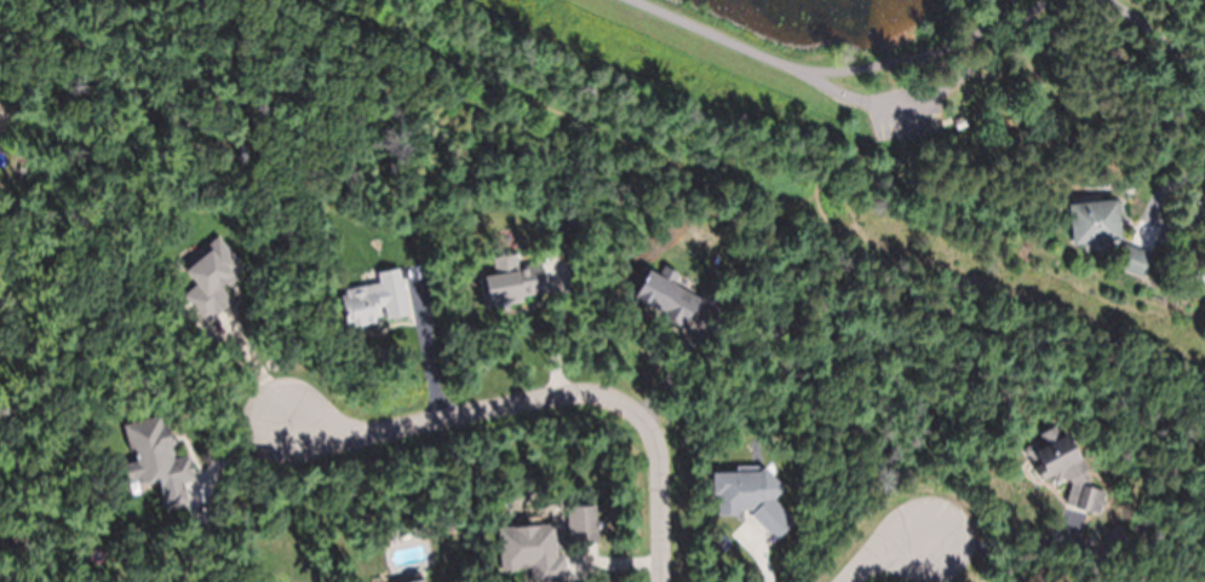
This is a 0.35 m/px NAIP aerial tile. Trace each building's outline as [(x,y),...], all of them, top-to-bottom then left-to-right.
[(953,120),(963,116),(966,125),(957,129),(953,120)] [(1123,237),(1112,231),(1109,236),(1094,227),(1103,209),(1111,213),(1115,203),(1135,214),(1123,237)] [(206,323),(231,302),(220,289),(244,270),(219,239),(181,269),(195,287),(184,296),(206,323)] [(1131,244),(1140,248),(1149,252),(1152,253),(1143,276),(1117,265),(1125,242),(1131,244)] [(546,296),(541,265),(518,269),(516,255),(492,259),(495,275),(481,277),(486,306),(546,296)] [(701,301),(671,284),(677,275),(665,268),(659,277),(648,271),(631,300),(684,330),(701,301)] [(378,285),(341,290),(347,327),(408,319),(401,270),(377,274),(378,285)] [(124,426),(132,464),(123,466),(127,485),(158,478),(165,511),(187,507),(182,484),(194,481),(189,457),(174,460),(164,417),(124,426)] [(1100,515),(1106,493),(1083,486),(1089,464),(1069,458),(1074,439),(1057,434),(1057,433),(1043,429),(1038,447),(1034,445),(1026,471),(1072,484),(1066,505),(1100,515)] [(595,543),(595,509),(570,509),(570,543),(595,543)] [(500,570),(530,569),(531,581),(560,581),(565,581),(564,557),(556,557),(555,526),(498,528),(500,570)]
